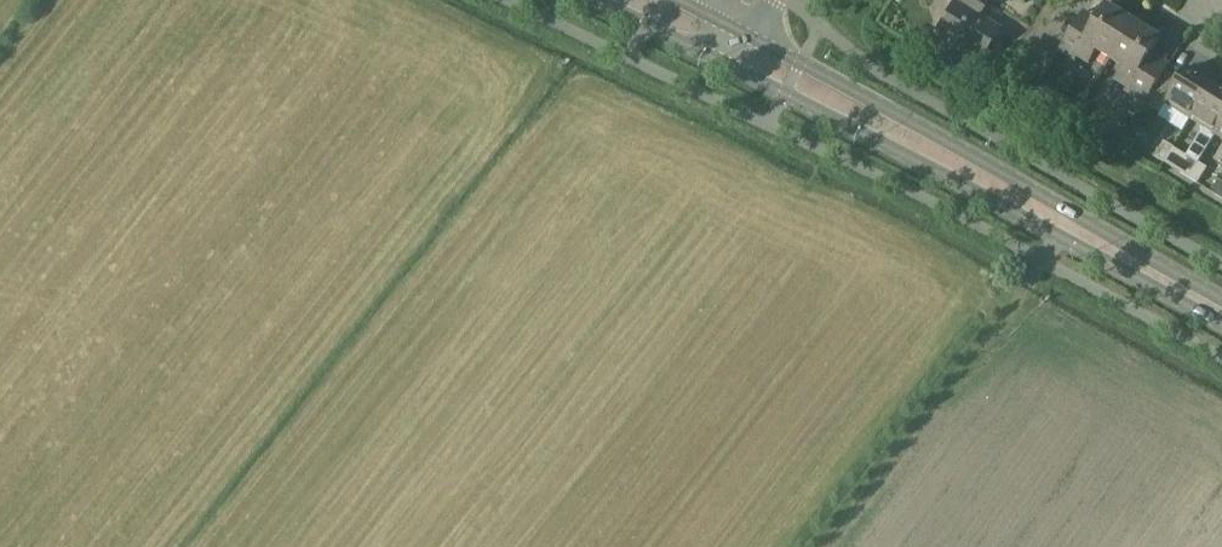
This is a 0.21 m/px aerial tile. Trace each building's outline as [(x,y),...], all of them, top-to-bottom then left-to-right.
[(997,32),(978,19),(989,1),(987,0),(948,0),(953,3),(932,36),(976,64),(997,32)] [(1111,60),(1135,22),(1109,5),(1095,28),(1080,18),(1060,50),(1075,60),(1078,56),(1090,64),(1098,52),(1111,60)] [(1145,105),(1165,72),(1148,61),(1162,39),(1135,22),(1111,60),(1125,69),(1117,81),(1129,89),(1127,93),(1145,105)] [(1189,119),(1211,84),(1186,68),(1179,80),(1165,72),(1145,105),(1158,113),(1164,103),(1189,119)] [(1221,124),(1221,91),(1211,84),(1189,119),(1204,129),(1186,157),(1188,158),(1197,164),(1198,161),(1215,135),(1221,124)] [(1161,163),(1171,147),(1163,142),(1153,158),(1161,163)] [(1188,158),(1179,172),(1181,173),(1188,178),(1197,164),(1188,158)] [(1188,178),(1197,184),(1207,167),(1198,161),(1197,164),(1188,178)]
